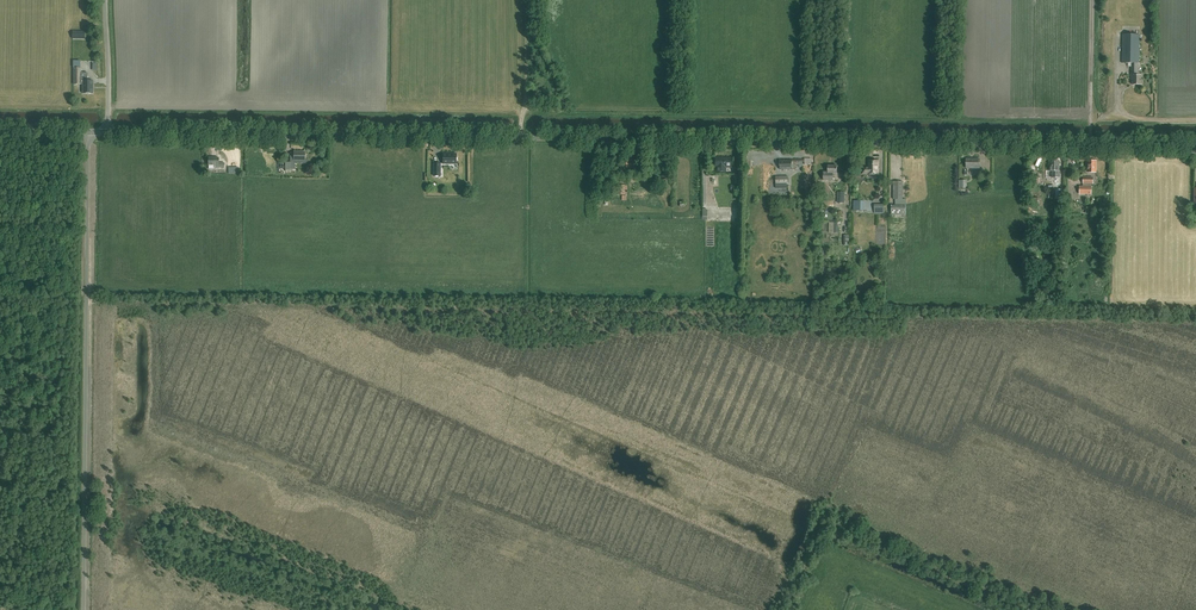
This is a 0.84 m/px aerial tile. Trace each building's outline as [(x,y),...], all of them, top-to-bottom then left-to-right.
[(1139,35),(1122,34),(1122,63),(1132,63),(1131,80),(1133,80),(1132,85),(1141,85),(1141,75),(1135,75),(1135,71),(1139,71),(1139,35)] [(81,84),(81,93),(91,93),(91,79),(81,79),(81,68),(74,68),(74,84),(81,84)] [(305,152),(294,152),(294,155),(290,155),(290,161),(305,161),(305,152)] [(456,154),(443,154),(443,163),(442,163),(442,164),(456,164),(456,154)] [(638,165),(637,155),(626,156),(626,165),(638,165)] [(219,158),(209,157),(209,165),(215,165),(215,168),(225,168),(225,163),(219,163),(219,158)] [(715,158),(715,167),(716,167),(716,172),(726,172),(726,167),(731,167),(731,158),(715,158)] [(980,159),(966,159),(966,168),(980,168),(980,159)] [(792,169),(792,160),(779,160),(779,169),(792,169)] [(878,161),(869,160),(869,167),(863,167),(862,168),(862,173),(863,174),(868,174),(868,175),(878,175),(878,161)] [(1060,160),(1049,160),(1049,171),(1052,171),(1052,178),(1060,178),(1060,171),(1059,171),(1060,160)] [(1096,161),(1087,161),(1087,172),(1096,172),(1096,161)] [(294,169),(294,162),(285,162),(285,173),(293,173),(293,169),(294,169)] [(837,166),(828,166),(828,172),(823,172),(823,180),(833,180),(833,173),(837,173),(837,166)] [(864,179),(855,172),(851,177),(861,184),(864,179)] [(788,188),(788,177),(776,177),(776,189),(788,188)] [(901,181),(892,181),(892,199),(901,199),(901,181)] [(1091,186),(1079,186),(1078,194),(1090,195),(1091,186)] [(904,205),(890,205),(890,215),(904,215),(904,205)] [(800,220),(789,231),(797,239),(808,228),(800,220)]
